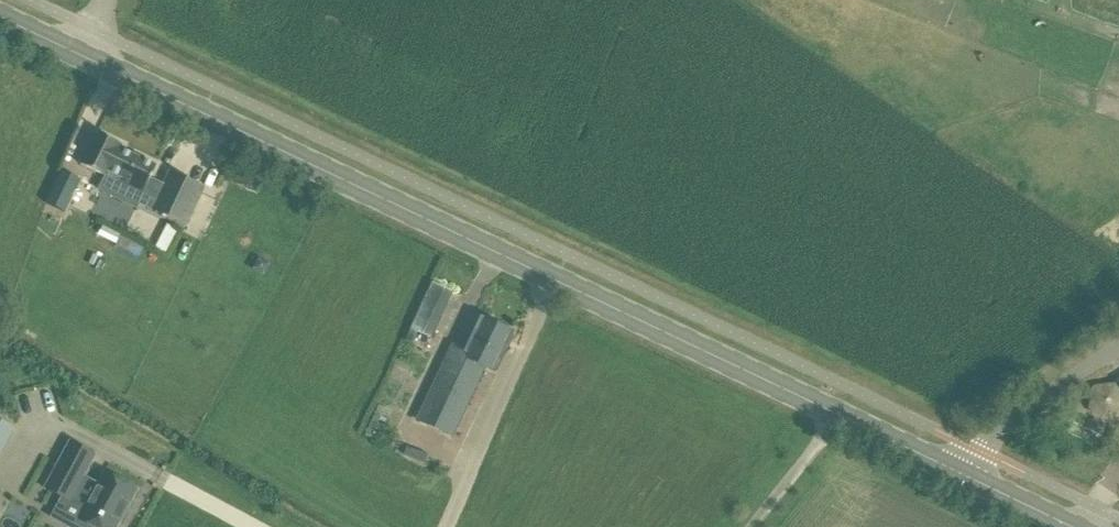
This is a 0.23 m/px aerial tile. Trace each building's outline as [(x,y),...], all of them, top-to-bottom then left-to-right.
[(89,149),(82,164),(106,176),(108,177),(111,172),(125,179),(123,184),(144,195),(140,204),(153,210),(165,186),(152,179),(157,168),(121,151),(123,146),(99,135),(91,151),(89,149)] [(239,174),(235,183),(258,193),(262,184),(239,174)] [(57,175),(51,188),(64,194),(70,181),(57,175)] [(165,186),(153,210),(187,227),(204,191),(170,175),(165,186)] [(253,271),(262,277),(267,267),(258,262),(253,271)] [(434,330),(415,321),(411,329),(417,332),(430,338),(434,330)] [(467,354),(453,347),(420,418),(452,433),(480,373),(489,377),(509,335),(482,323),(467,354)] [(411,345),(417,332),(411,329),(405,342),(411,345)] [(1114,383),(1090,388),(1088,412),(1109,422),(1118,412),(1118,394),(1114,383)] [(137,491),(104,473),(97,486),(82,478),(94,456),(70,443),(45,489),(69,502),(70,500),(85,508),(79,520),(92,526),(117,526),(137,491)]
